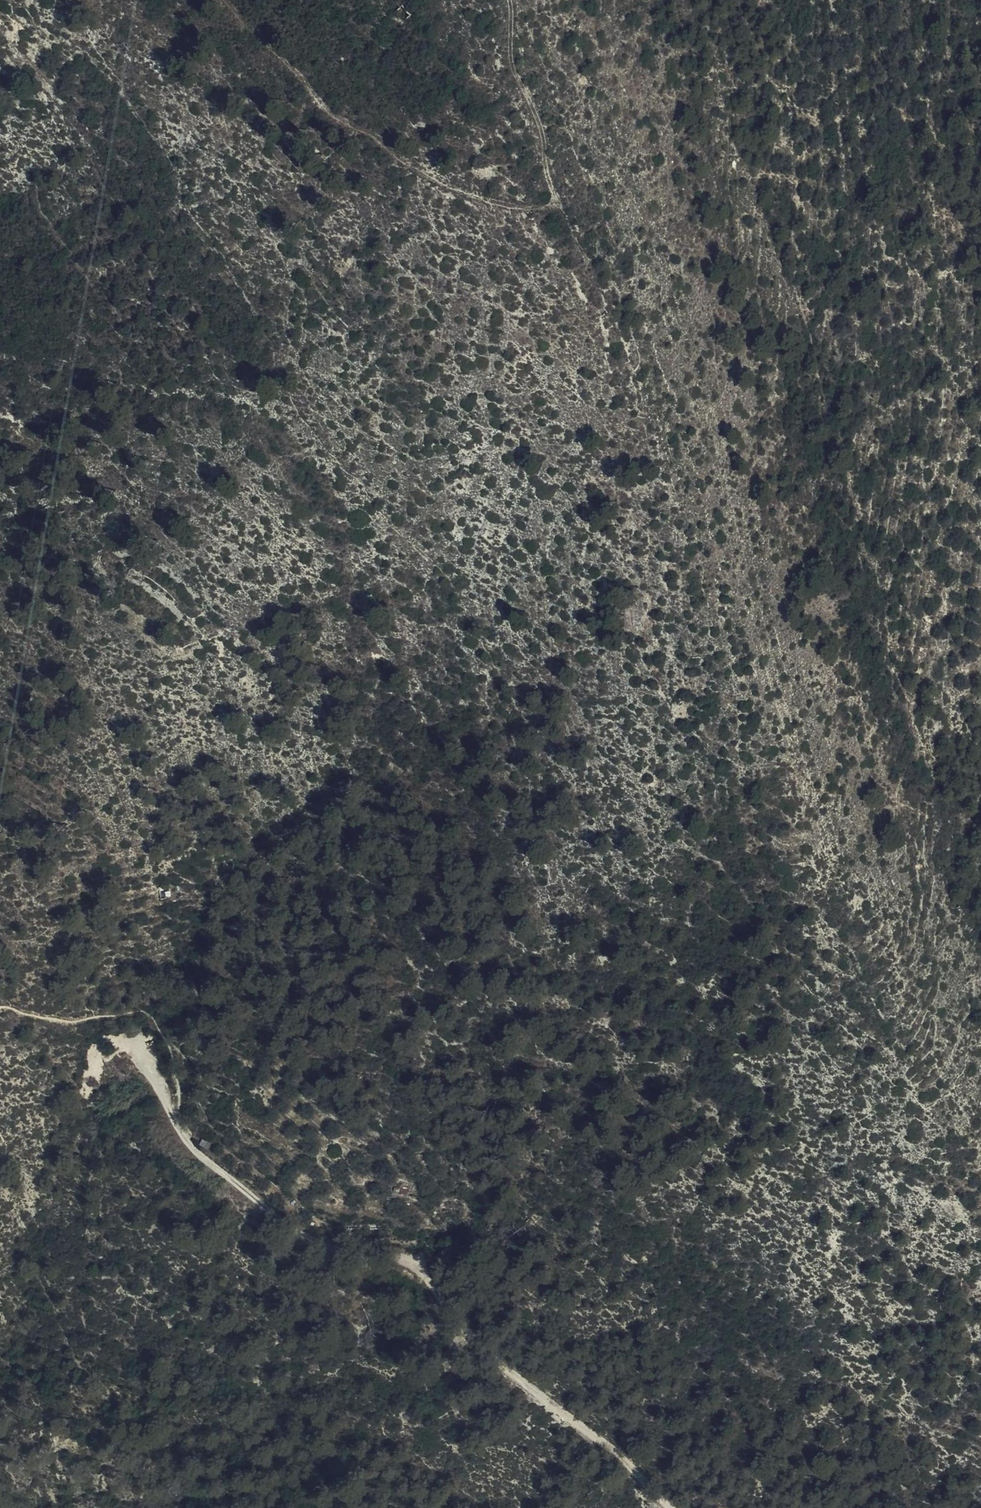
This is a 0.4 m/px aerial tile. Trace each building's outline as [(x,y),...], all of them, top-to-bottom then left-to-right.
[(401,34),(405,31),(411,26),(402,16),(392,24),(401,34)] [(410,121),(417,127),(423,122),(416,114),(410,121)] [(167,899),(160,883),(157,885),(150,888),(157,903),(167,899)] [(397,1192),(406,1194),(407,1186),(398,1184),(397,1192)]
